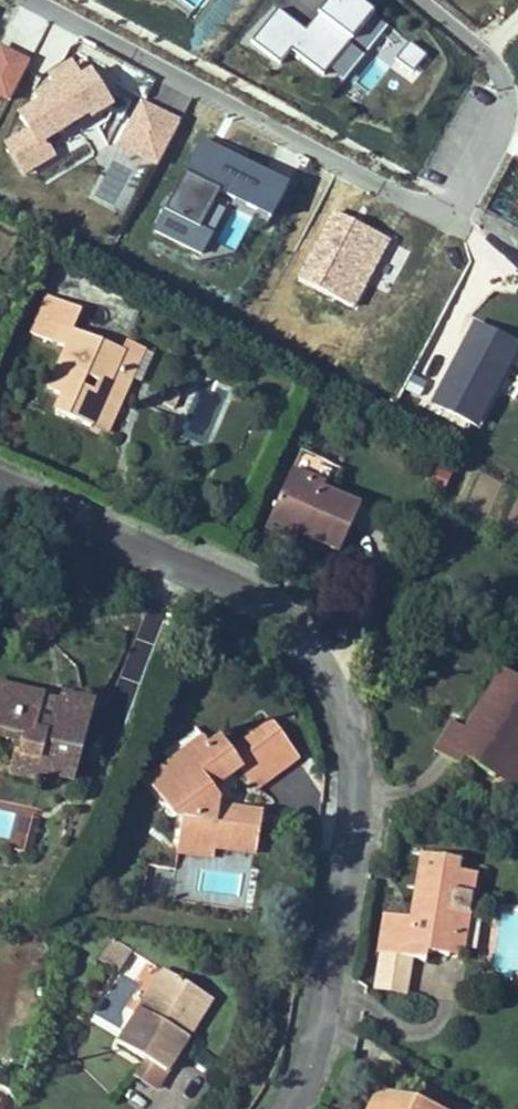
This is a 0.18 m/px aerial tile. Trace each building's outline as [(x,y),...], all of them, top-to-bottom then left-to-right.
[(431,56),(371,13),(375,8),(364,0),(324,0),(305,27),(274,5),(244,48),(274,69),(289,48),(344,87),(342,89),(363,103),(371,91),(389,66),(412,82),(431,56)] [(7,102),(31,57),(0,41),(0,98),(7,102)] [(2,141),(22,175),(58,154),(48,138),(108,102),(82,59),(10,102),(25,127),(2,141)] [(138,96),(115,145),(158,165),(181,116),(138,96)] [(269,219),(289,176),(199,134),(154,230),(204,253),(228,200),(269,219)] [(296,279),(357,307),(390,235),(329,207),(296,279)] [(496,386),(517,394),(517,341),(470,324),(440,405),(483,420),(496,386)] [(115,372),(122,355),(55,326),(48,344),(63,350),(45,392),(61,398),(55,413),(90,428),(102,400),(118,407),(129,382),(131,378),(115,372)] [(131,378),(129,382),(142,387),(154,357),(142,352),(138,361),(131,378)] [(138,361),(122,355),(115,372),(131,378),(138,361)] [(102,400),(90,428),(106,435),(118,407),(102,400)] [(334,550),(353,509),(281,476),(262,517),(294,531),(334,550)] [(294,531),(262,517),(258,526),(289,541),(294,531)] [(469,716),(480,723),(473,735),(462,728),(448,719),(432,745),(457,760),(460,755),(491,774),(498,763),(517,776),(517,682),(498,670),(469,716)] [(0,686),(0,700),(17,704),(21,689),(0,684),(0,686)] [(70,785),(83,735),(48,727),(51,714),(37,710),(40,698),(41,694),(21,689),(17,704),(0,700),(0,737),(17,742),(14,754),(10,752),(4,775),(31,782),(33,775),(70,785)] [(48,727),(83,735),(90,706),(55,698),(54,701),(40,698),(37,710),(51,714),(48,727)] [(182,809),(177,835),(216,842),(256,849),(264,806),(221,799),(221,794),(211,780),(241,757),(247,766),(289,737),(271,711),(228,740),(217,725),(204,733),(207,738),(156,773),(171,793),(163,798),(171,807),(182,809)] [(480,723),(469,716),(462,728),(473,735),(480,723)] [(144,772),(163,798),(171,793),(156,773),(207,738),(204,733),(202,730),(144,772)] [(299,751),(289,737),(247,766),(258,781),(299,751)] [(517,778),(517,776),(498,763),(491,774),(512,787),(517,778)] [(37,823),(32,841),(43,844),(48,826),(37,823)] [(216,842),(177,835),(176,845),(214,852),(216,842)] [(427,904),(425,918),(411,915),(381,909),(374,949),(417,957),(419,948),(443,952),(446,935),(458,937),(469,875),(451,871),(453,859),(422,854),(413,901),(427,904)] [(427,904),(413,901),(411,915),(425,918),(427,904)] [(454,955),(458,937),(446,935),(443,952),(454,955)] [(203,992),(165,968),(120,1037),(152,1058),(171,1070),(192,1037),(179,1029),(203,992)] [(216,1000),(203,992),(179,1029),(192,1037),(216,1000)] [(159,1088),(171,1070),(152,1058),(141,1077),(159,1088)] [(409,1093),(403,1095),(382,1086),(370,1092),(375,1101),(372,1108),(445,1108),(409,1093)] [(370,1092),(367,1093),(359,1108),(372,1108),(375,1101),(370,1092)]
